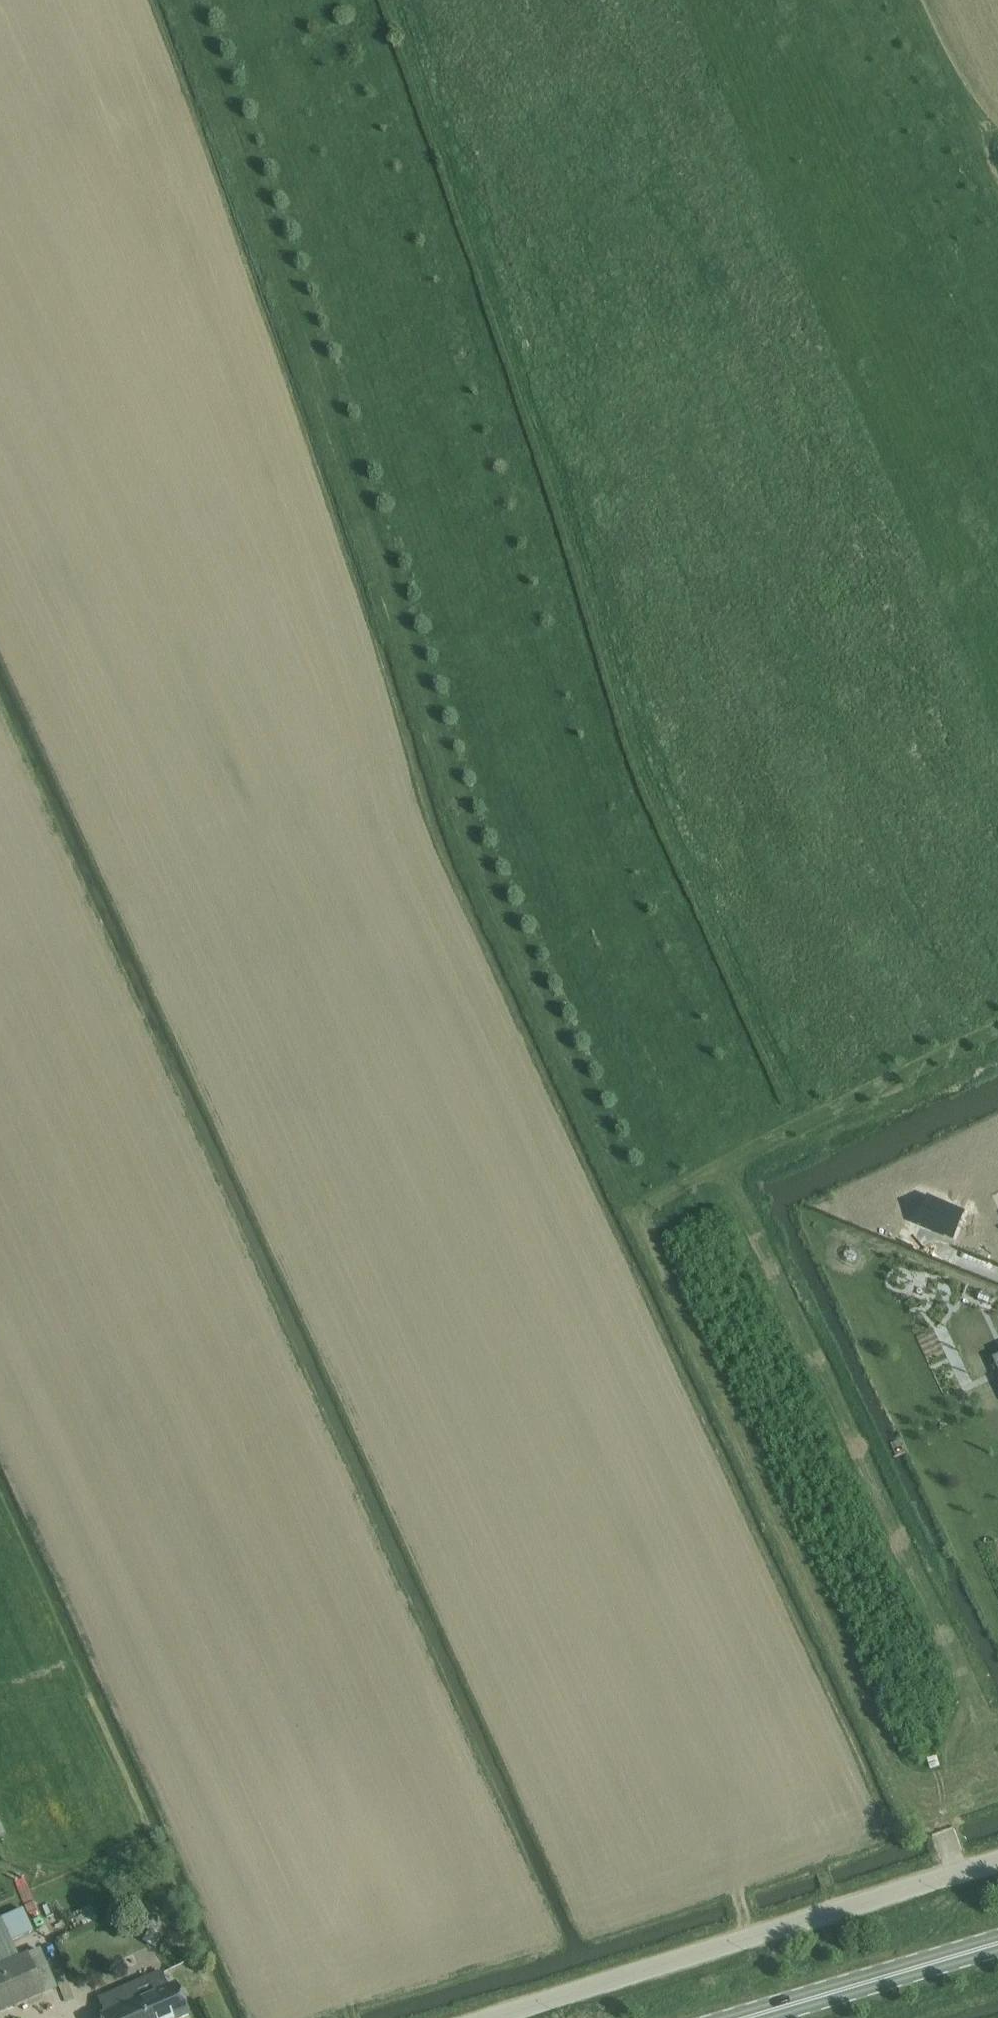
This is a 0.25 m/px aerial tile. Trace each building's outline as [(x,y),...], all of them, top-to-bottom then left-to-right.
[(19,1959),(1,1918),(0,1918),(0,2013),(43,1994),(27,1956),(19,1959)] [(107,2015),(101,2017),(180,2017),(188,2014),(175,1985),(170,1987),(163,1971),(100,1998),(107,2015)]
